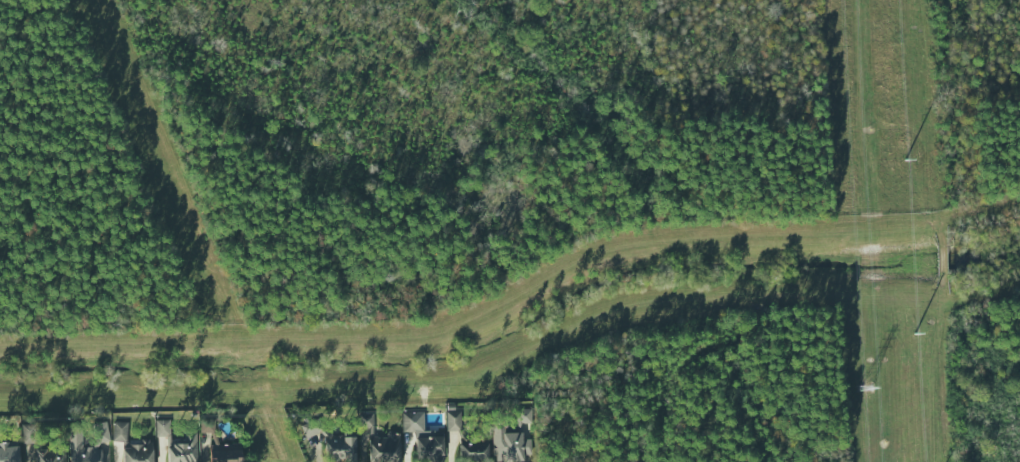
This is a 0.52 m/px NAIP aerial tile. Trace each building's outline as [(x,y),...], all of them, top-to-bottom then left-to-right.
[(447,431),(462,431),(461,411),(454,411),(454,406),(446,406),(447,431)] [(400,432),(374,432),(374,412),(358,412),(358,427),(369,427),(368,461),(400,461),(400,432)] [(402,432),(417,432),(417,412),(402,412),(402,432)] [(156,437),(170,436),(169,420),(156,420),(156,437)] [(323,422),(304,420),(303,435),(325,437),(323,461),(331,461),(354,461),(357,434),(322,430),(323,422)] [(153,441),(127,441),(127,422),(113,422),(113,442),(122,442),(122,461),(153,461),(153,441)] [(69,461),(101,461),(101,442),(108,442),(108,423),(92,423),(92,447),(82,447),(82,431),(69,432),(69,461)] [(23,444),(35,444),(34,424),(21,424),(23,444)] [(522,440),(522,433),(510,433),(510,426),(493,426),(494,461),(500,461),(523,461),(523,455),(531,455),(531,440),(522,440)] [(467,441),(466,434),(457,434),(459,461),(473,461),(488,461),(487,440),(467,441)] [(416,461),(444,461),(443,436),(415,437),(416,461)] [(168,461),(197,461),(197,437),(167,438),(168,461)] [(19,443),(0,443),(0,461),(20,461),(19,443)] [(208,461),(243,461),(242,444),(207,445),(208,461)] [(64,450),(35,450),(34,461),(64,461),(64,450)]
